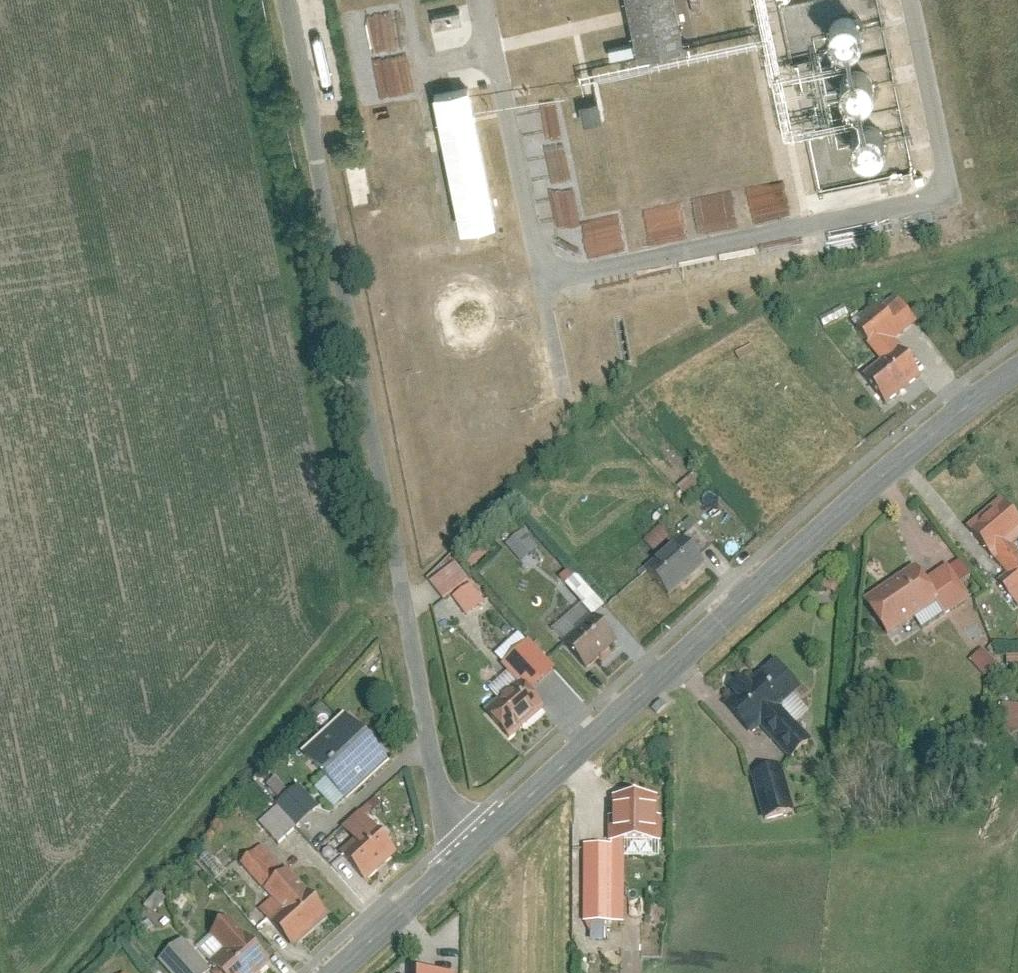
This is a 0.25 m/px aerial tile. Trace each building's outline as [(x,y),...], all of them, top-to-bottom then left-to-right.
[(640,43),(687,34),(680,0),(632,0),(640,43)] [(432,13),(435,27),(464,21),(461,8),(432,13)] [(375,53),(396,49),(389,10),(367,14),(375,53)] [(403,58),(376,60),(379,94),(405,92),(403,58)] [(437,85),(464,229),(498,222),(470,78),(437,85)] [(600,95),(582,99),(586,118),(604,114),(600,95)] [(552,192),(538,194),(543,232),(556,230),(552,192)] [(677,203),(644,212),(652,243),(686,234),(677,203)] [(582,221),(588,258),(626,251),(619,215),(582,221)] [(427,325),(472,359),(501,320),(457,286),(427,325)] [(893,326),(883,313),(858,333),(886,367),(868,381),(884,402),(920,373),(886,332),(893,326)] [(965,527),(1003,574),(996,579),(1017,605),(1017,604),(1017,555),(1010,545),(1017,538),(1017,520),(1000,499),(965,527)] [(664,525),(645,539),(654,552),(674,539),(664,525)] [(682,536),(644,569),(667,595),(704,561),(682,536)] [(951,561),(924,578),(938,600),(946,612),(973,595),(951,561)] [(428,577),(439,598),(470,583),(459,562),(428,577)] [(916,565),(866,597),(888,632),(938,600),(924,578),(916,565)] [(572,568),(562,576),(585,609),(596,601),(572,568)] [(470,584),(453,596),(467,615),(484,604),(470,584)] [(613,641),(591,616),(560,643),(583,669),(613,641)] [(500,657),(520,681),(484,712),(507,740),(543,709),(522,684),(542,667),(519,641),(500,657)] [(985,676),(997,664),(982,648),(970,660),(985,676)] [(765,677),(723,713),(745,739),(760,727),(782,752),(799,737),(776,710),(787,702),(765,677)] [(991,725),(1017,725),(1017,706),(992,705),(991,725)] [(385,759),(345,715),(305,752),(345,795),(385,759)] [(780,770),(752,778),(765,824),(794,815),(780,770)] [(287,794),(275,780),(268,786),(280,800),(287,794)] [(611,814),(611,839),(665,840),(666,815),(661,815),(661,793),(615,792),(614,814),(611,814)] [(306,821),(287,796),(259,819),(278,843),(306,821)] [(395,855),(373,830),(342,857),(364,883),(395,855)] [(615,920),(614,843),(583,843),(584,921),(615,920)] [(291,948),(327,915),(309,894),(305,898),(285,875),(281,878),(256,851),(239,866),(268,900),(257,910),(291,948)] [(230,920),(211,935),(226,955),(208,969),(212,972),(253,972),(264,964),(230,920)] [(180,943),(161,961),(171,972),(206,972),(180,943)]
